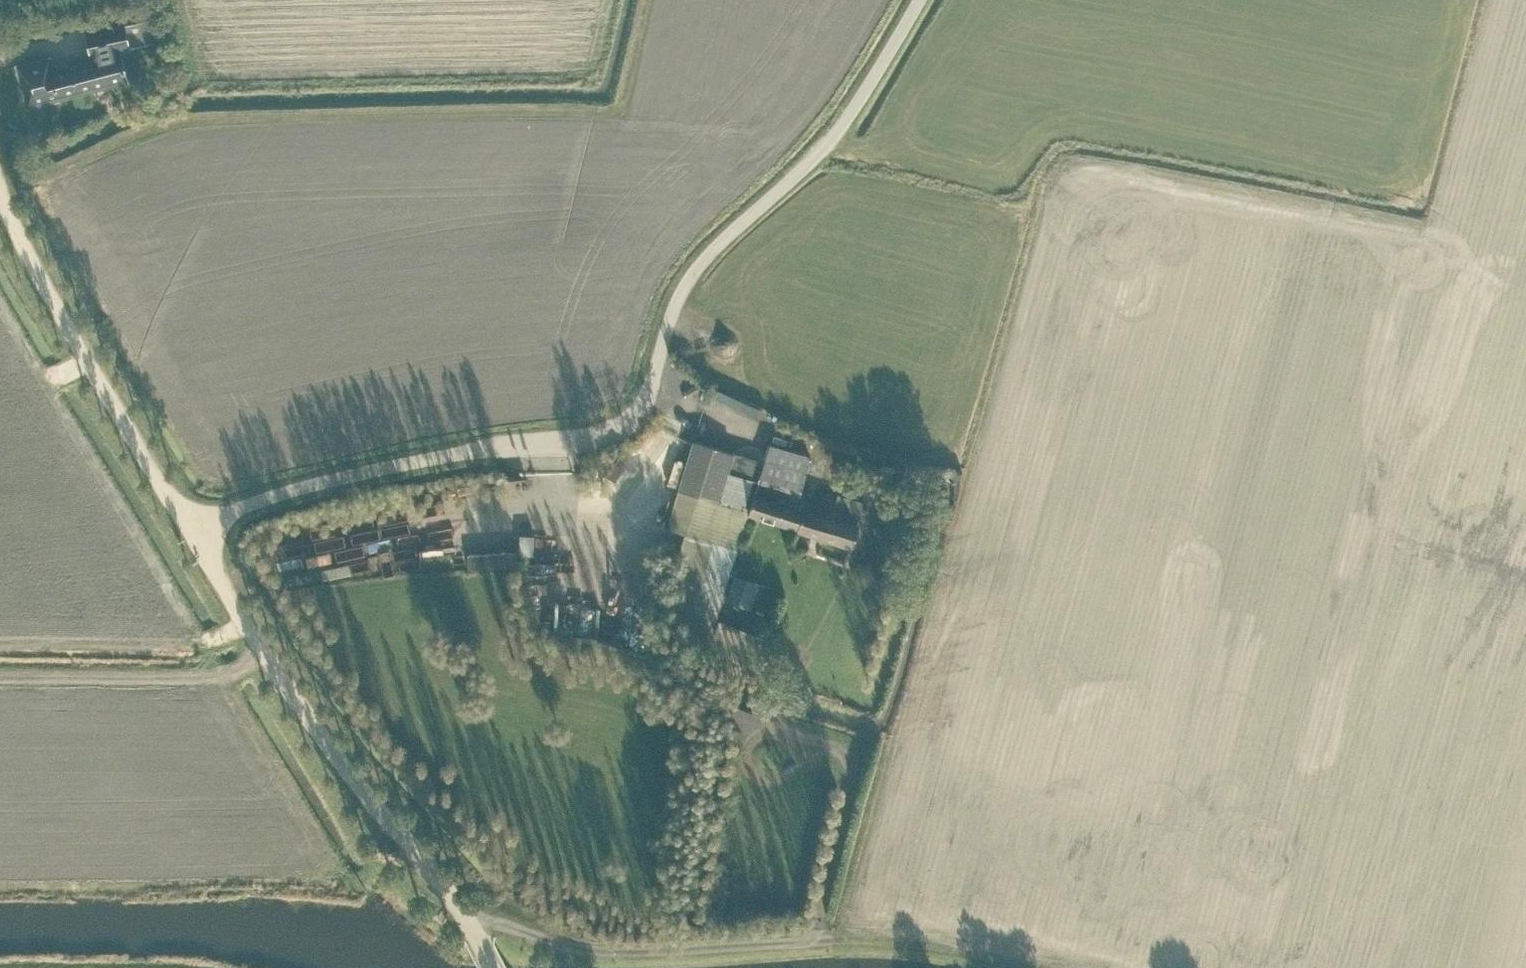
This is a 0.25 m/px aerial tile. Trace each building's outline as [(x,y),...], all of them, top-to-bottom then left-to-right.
[(148,19),(124,24),(131,47),(153,42),(148,19)] [(131,47),(124,24),(85,33),(90,55),(89,55),(90,60),(53,70),(49,57),(16,65),(27,107),(128,80),(120,52),(131,49),(131,47)] [(707,646),(748,515),(792,529),(798,508),(797,507),(811,456),(769,444),(757,481),(758,482),(750,507),(744,505),(752,479),(750,478),(756,460),(693,441),(678,489),(667,527),(684,533),(663,604),(682,637),(707,646)] [(792,529),(851,549),(859,525),(858,525),(865,501),(838,493),(836,500),(803,490),(798,508),(792,529)] [(467,554),(468,568),(516,565),(515,551),(467,554)] [(757,580),(736,573),(728,597),(750,604),(757,580)]
